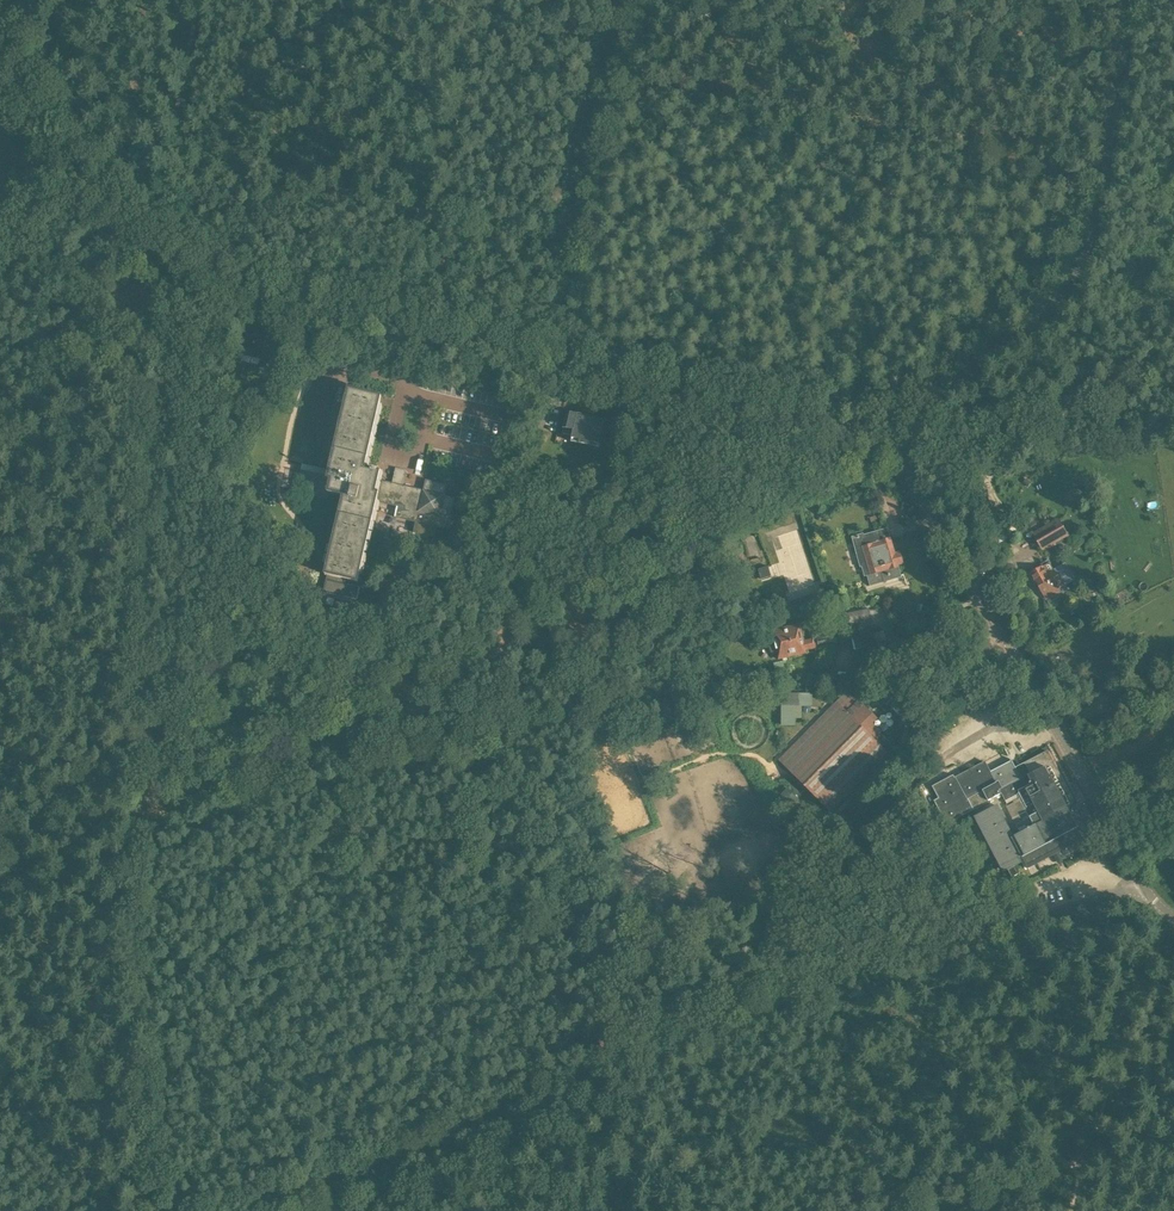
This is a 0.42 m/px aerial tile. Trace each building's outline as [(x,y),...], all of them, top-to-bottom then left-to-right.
[(349,390),(328,477),(300,471),(296,492),(327,499),(329,493),(343,497),(325,575),(332,577),(331,581),(325,580),(322,593),(345,598),(348,585),(345,584),(346,580),(358,583),(377,502),(397,507),(395,515),(406,518),(408,509),(419,512),(416,522),(437,527),(439,517),(450,519),(454,498),(444,496),(447,485),(426,480),(423,491),(402,486),(403,480),(393,478),(392,483),(378,480),(380,472),(377,472),(377,470),(372,469),(371,470),(365,469),(381,397),(349,390)] [(606,421),(567,412),(562,434),(572,436),(570,442),(589,446),(590,443),(600,445),(606,421)] [(1042,550),(1067,536),(1058,520),(1033,534),(1042,550)] [(879,532),(864,536),(864,534),(852,537),(860,567),(862,567),(865,576),(866,576),(869,586),(901,577),(897,565),(903,564),(899,552),(894,554),(890,539),(881,541),(879,532)] [(1032,574),(1030,575),(1035,583),(1036,582),(1046,599),(1057,592),(1059,595),(1065,591),(1055,572),(1054,572),(1050,564),(1051,564),(1049,561),(1041,565),(1042,567),(1031,573),(1032,574)] [(761,579),(771,576),(767,566),(757,569),(761,579)] [(841,614),(844,630),(844,631),(872,626),(869,609),(841,614)] [(772,631),(778,660),(805,654),(805,651),(837,644),(835,634),(830,635),(828,627),(815,630),(817,638),(816,638),(816,639),(803,642),(799,625),(772,631)] [(859,637),(852,639),(854,650),(862,648),(859,637)] [(858,701),(847,691),(778,760),(814,796),(818,792),(834,808),(894,748),(880,734),(880,733),(877,729),(879,727),(879,721),(858,701)] [(794,725),(794,718),(795,705),(811,706),(811,694),(783,694),(782,725),(794,725)] [(1066,806),(1073,802),(1047,752),(1015,769),(1011,761),(990,772),(985,762),(954,778),(953,775),(932,786),(938,798),(933,801),(946,825),(988,803),(988,802),(1001,795),(1005,802),(1017,796),(1019,800),(1013,804),(1023,823),(1029,819),(1033,827),(1012,839),(1001,818),(1002,817),(997,807),(974,818),(1003,873),(1007,871),(1011,878),(1017,875),(1013,868),(1020,864),(1019,861),(1022,859),(1028,870),(1058,854),(1084,840),(1078,828),(1079,828),(1078,826),(1077,827),(1066,806)]
